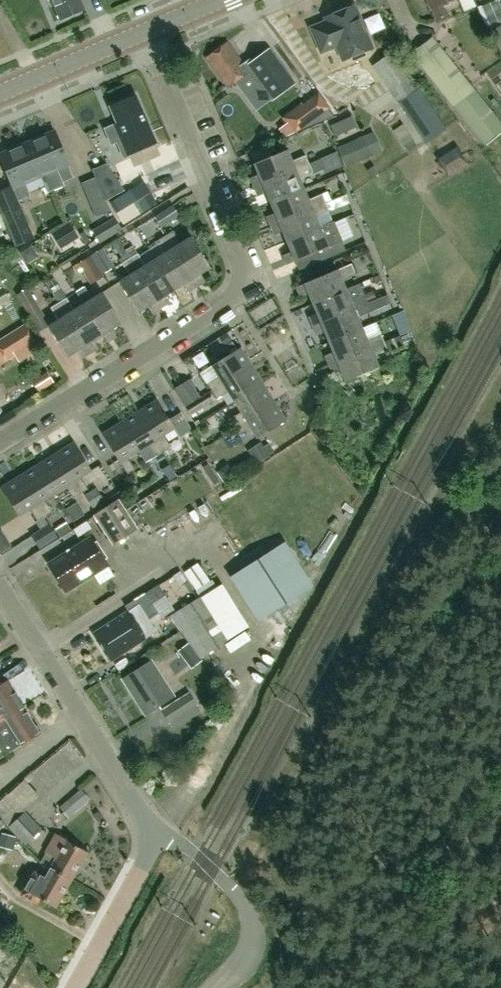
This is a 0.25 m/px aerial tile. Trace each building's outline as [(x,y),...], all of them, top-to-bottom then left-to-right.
[(59,20),(85,9),(81,0),(51,0),(59,20)] [(430,9),(431,9),(437,21),(448,16),(443,4),(452,0),(426,0),(430,9)] [(338,17),(311,28),(321,53),(337,46),(343,61),(373,48),(355,5),(337,13),(338,17)] [(500,51),(500,25),(489,33),(500,51)] [(483,141),(500,127),(500,120),(433,36),(410,55),(453,107),(454,106),(483,141)] [(227,43),(206,58),(228,88),(237,81),(246,93),(258,84),(269,99),(270,98),(272,100),(296,83),(269,48),(247,64),(246,63),(243,64),(227,43)] [(389,91),(411,76),(393,51),(371,66),(389,91)] [(448,128),(423,92),(401,108),(426,144),(448,128)] [(117,124),(106,129),(112,142),(119,139),(126,155),(156,143),(136,97),(110,108),(117,124)] [(350,99),(334,111),(347,128),(363,115),(350,99)] [(292,134),(311,120),(299,104),(281,118),(283,122),(274,128),(282,140),(292,134)] [(55,131),(27,143),(41,177),(48,193),(64,186),(63,183),(74,178),(69,165),(55,131)] [(338,149),(347,167),(371,156),(363,138),(338,149)] [(0,155),(0,157),(12,186),(13,189),(14,188),(20,201),(31,197),(25,183),(41,177),(27,143),(0,155)] [(254,164),(259,175),(251,178),(255,187),(263,183),(309,164),(306,155),(292,161),(287,150),(254,164)] [(145,151),(115,165),(125,185),(154,171),(145,151)] [(124,190),(105,164),(91,169),(105,200),(124,190)] [(313,173),(309,164),(263,183),(255,187),(259,197),(267,194),(271,203),(304,189),(299,178),(313,173)] [(0,192),(0,210),(16,247),(35,238),(21,206),(20,201),(14,188),(13,189),(12,186),(0,192)] [(304,189),(271,203),(276,214),(267,217),(271,226),(326,203),(332,200),(328,191),(308,200),(304,189)] [(344,205),(340,196),(332,200),(326,203),(271,226),(275,236),(284,232),(287,241),(334,222),(329,211),(344,205)] [(174,205),(155,216),(162,228),(180,216),(174,205)] [(120,229),(113,217),(91,231),(98,243),(120,229)] [(343,241),(335,221),(334,222),(287,241),(292,253),(284,256),(288,265),(296,261),(300,270),(347,250),(343,241)] [(68,222),(51,233),(60,247),(77,236),(68,222)] [(165,236),(197,287),(206,282),(202,274),(210,268),(192,238),(182,244),(173,230),(165,236)] [(197,287),(165,236),(157,241),(165,254),(155,260),(174,291),(184,285),(189,292),(197,287)] [(115,267),(103,248),(91,255),(103,275),(115,267)] [(174,291),(155,260),(146,266),(137,253),(129,258),(162,309),(170,304),(166,296),(174,291)] [(103,276),(90,256),(74,266),(77,271),(82,268),(92,283),(103,276)] [(162,309),(129,258),(121,263),(129,276),(120,282),(138,313),(149,307),(154,314),(162,309)] [(325,265),(308,272),(312,281),(297,287),(302,298),(310,294),(314,303),(346,290),(341,279),(355,273),(351,264),(329,274),(325,265)] [(85,305),(75,311),(55,278),(48,282),(53,291),(52,292),(59,303),(91,354),(100,348),(95,341),(104,335),(85,305)] [(118,337),(113,329),(121,324),(102,294),(93,300),(84,286),(76,292),(85,305),(104,335),(109,343),(118,337)] [(27,288),(16,295),(23,307),(35,300),(27,288)] [(346,290),(314,303),(318,314),(309,317),(313,327),(368,303),(368,302),(377,299),(373,290),(350,299),(346,290)] [(0,294),(0,307),(11,300),(5,291),(0,294)] [(400,303),(411,324),(423,318),(413,297),(400,303)] [(91,354),(59,303),(50,308),(59,322),(50,328),(68,358),(78,351),(82,359),(91,354)] [(368,303),(313,327),(317,336),(326,332),(330,342),(363,328),(358,317),(372,311),(368,303)] [(268,319),(282,356),(301,349),(286,312),(268,319)] [(330,342),(334,353),(326,356),(330,365),(384,342),(376,322),(363,328),(330,342)] [(25,324),(0,340),(0,366),(36,343),(25,324)] [(333,375),(342,371),(346,382),(380,367),(375,356),(387,351),(404,344),(400,335),(384,342),(330,365),(333,375)] [(234,347),(228,337),(218,343),(224,353),(234,347)] [(212,392),(252,367),(241,348),(212,367),(200,373),(212,392)] [(252,367),(212,392),(216,399),(227,392),(234,403),(263,385),(252,367)] [(48,371),(31,382),(39,394),(56,384),(48,371)] [(185,407),(200,397),(189,379),(174,389),(185,407)] [(263,385),(234,403),(240,413),(229,420),(234,427),(274,403),(263,385)] [(210,393),(186,408),(191,416),(215,401),(210,393)] [(172,447),(164,435),(174,429),(157,401),(140,411),(165,451),(172,447)] [(286,422),(274,403),(234,427),(239,435),(249,428),(257,440),(286,422)] [(165,451),(140,411),(121,423),(139,451),(149,444),(157,456),(165,451)] [(139,451),(121,423),(102,434),(120,463),(121,463),(127,474),(135,469),(128,458),(139,451)] [(255,464),(268,456),(260,442),(247,450),(255,464)] [(74,443),(56,454),(81,494),(89,489),(82,478),(92,471),(74,443)] [(56,454),(38,466),(56,494),(66,487),(73,499),(81,494),(56,454)] [(161,469),(170,481),(178,475),(169,463),(161,469)] [(38,466),(20,477),(45,516),(53,512),(46,500),(56,494),(38,466)] [(217,473),(224,484),(233,479),(226,468),(217,473)] [(45,516),(20,477),(1,489),(19,517),(30,510),(37,521),(45,516)] [(155,487),(134,498),(140,510),(161,500),(155,487)] [(84,495),(93,508),(104,501),(96,488),(84,495)] [(206,511),(224,503),(217,489),(200,497),(206,511)] [(135,530),(117,501),(95,515),(114,543),(135,530)] [(73,521),(74,520),(83,515),(78,507),(68,513),(73,521)] [(36,522),(41,529),(49,524),(44,517),(37,521),(36,522)] [(86,521),(73,529),(78,536),(91,528),(86,521)] [(52,527),(58,537),(65,532),(59,522),(52,527)] [(36,550),(57,537),(49,524),(28,537),(36,550)] [(90,538),(49,564),(63,588),(78,579),(81,583),(94,574),(100,585),(114,576),(90,538)] [(305,583),(274,542),(229,576),(260,617),(305,583)] [(184,572),(196,590),(210,580),(197,563),(184,572)] [(184,581),(178,572),(171,577),(177,586),(184,581)] [(129,612),(94,635),(111,661),(157,631),(152,624),(147,616),(156,611),(152,604),(166,595),(158,585),(134,600),(137,605),(128,611),(129,612)] [(199,597),(170,616),(200,656),(226,640),(199,597)] [(112,663),(117,670),(133,659),(131,657),(125,661),(122,656),(112,663)] [(174,696),(152,662),(123,680),(144,714),(174,696)] [(24,705),(8,680),(0,685),(0,720),(24,705)] [(190,692),(161,710),(170,723),(197,706),(198,705),(190,692)] [(0,741),(8,754),(21,745),(41,733),(24,705),(0,720),(0,742),(0,741)] [(81,789),(59,807),(68,818),(90,800),(81,789)] [(0,802),(0,818),(25,846),(42,830),(9,794),(8,794),(0,802)] [(94,815),(98,821),(103,818),(99,811),(94,815)] [(0,840),(0,845),(13,849),(17,837),(2,833),(0,840)] [(50,867),(71,878),(86,851),(56,834),(47,851),(40,862),(50,867)] [(50,867),(44,877),(35,872),(25,889),(21,896),(38,905),(42,898),(55,906),(71,878),(50,867)]
